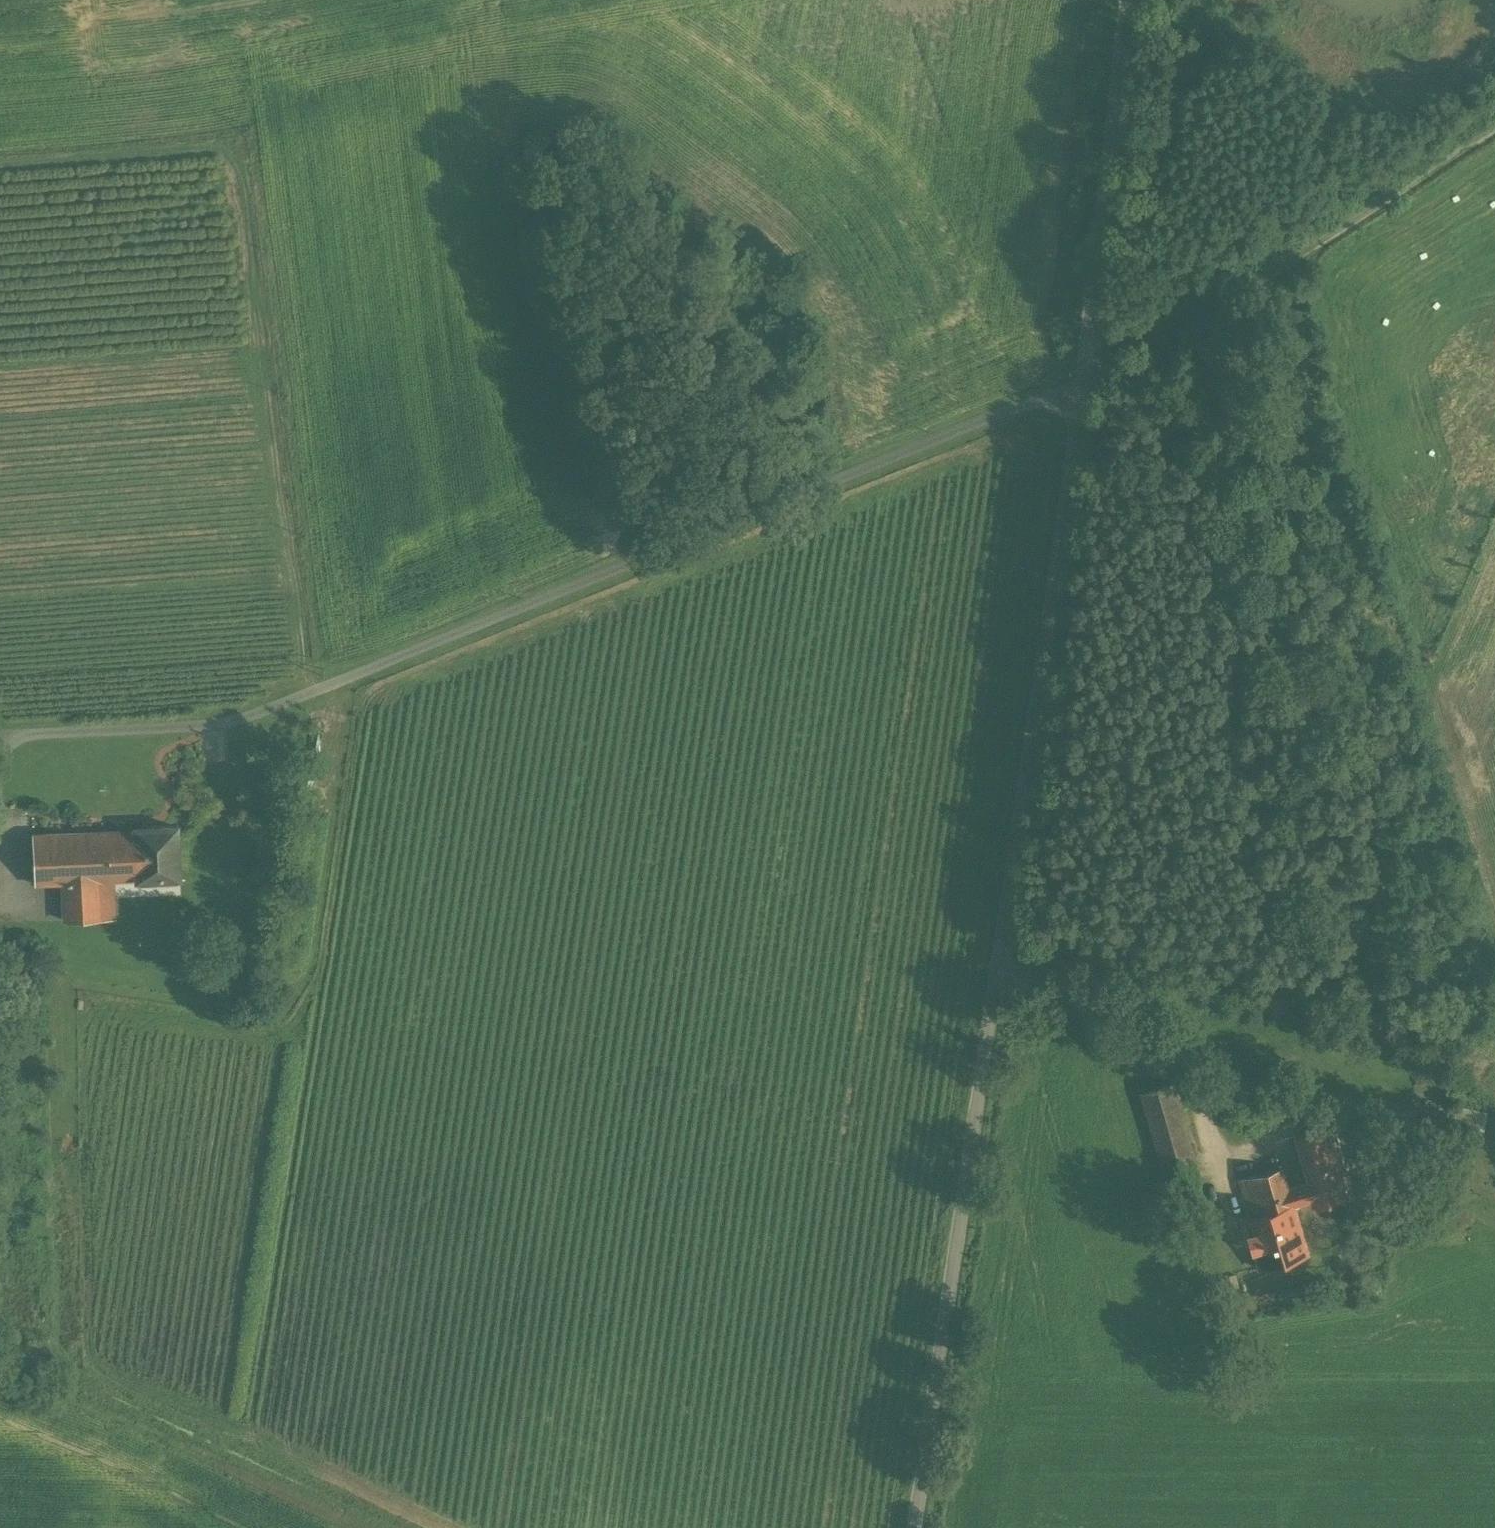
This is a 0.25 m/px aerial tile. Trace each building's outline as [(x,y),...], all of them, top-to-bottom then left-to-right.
[(180,877),(177,826),(134,828),(134,830),(136,878),(136,879),(180,877)] [(99,880),(136,878),(134,830),(33,834),(35,883),(63,881),(99,880)] [(99,880),(63,881),(65,918),(101,917),(99,880)] [(1199,1182),(1170,1084),(1141,1092),(1169,1191),(1199,1182)] [(1331,1135),(1298,1143),(1305,1170),(1288,1174),(1283,1155),(1243,1166),(1255,1212),(1243,1215),(1255,1260),(1319,1243),(1309,1205),(1347,1195),(1331,1135)]
